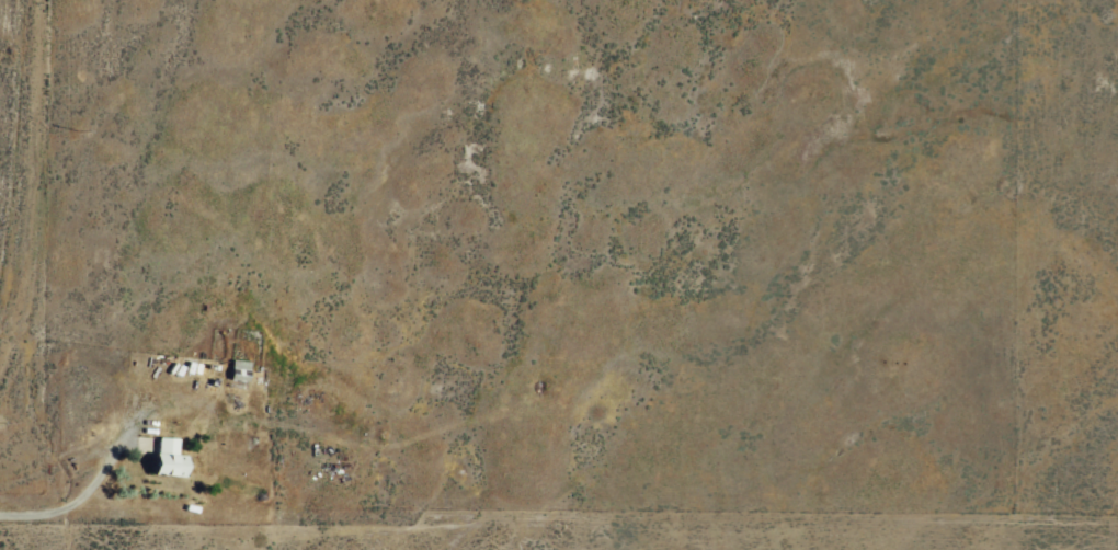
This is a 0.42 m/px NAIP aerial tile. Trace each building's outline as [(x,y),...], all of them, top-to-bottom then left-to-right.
[(177,455),(177,438),(156,437),(154,475),(185,476),(185,455),(177,455)]
